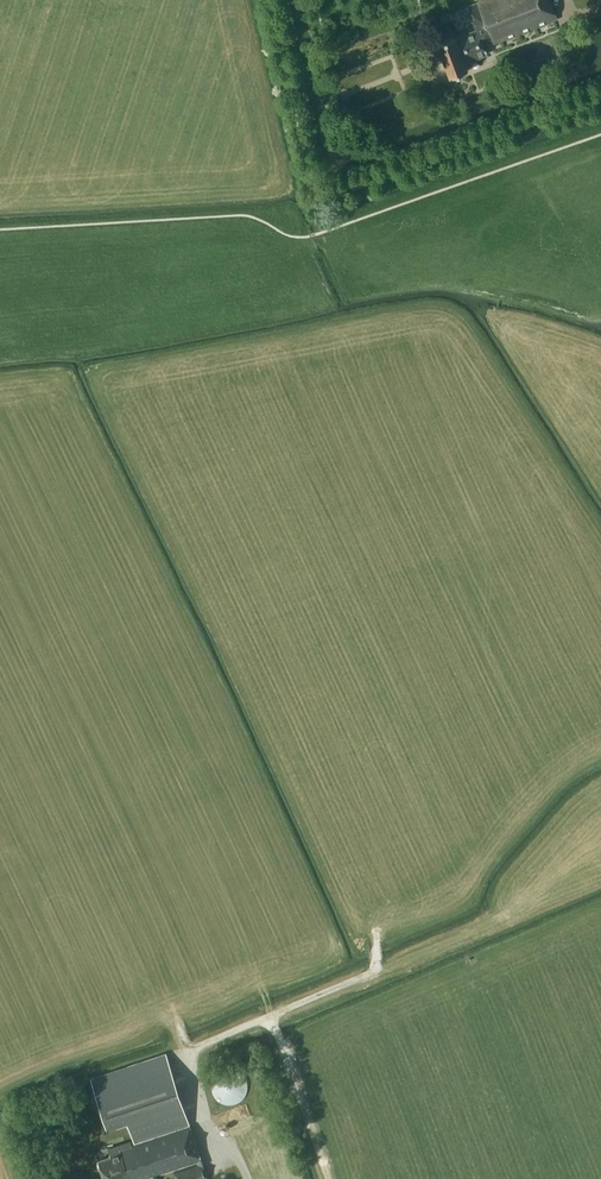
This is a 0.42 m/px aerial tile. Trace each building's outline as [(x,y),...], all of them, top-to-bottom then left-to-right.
[(477,1),(478,3),(466,8),(475,32),(454,40),(453,37),(435,44),(448,78),(466,71),(464,64),(486,56),(484,50),(488,48),(487,47),(556,20),(548,0),(479,0),(477,1)] [(441,17),(444,23),(452,20),(450,13),(441,17)] [(167,1055),(91,1080),(109,1133),(125,1128),(130,1142),(109,1149),(111,1156),(99,1160),(105,1178),(129,1178),(130,1178),(147,1178),(172,1171),(172,1172),(198,1163),(198,1164),(173,1173),(175,1178),(207,1178),(167,1055)] [(247,1092),(248,1086),(247,1081),(244,1076),(240,1071),(235,1069),(230,1068),(224,1069),(219,1071),(215,1076),(212,1081),(211,1086),(212,1092),(215,1097),(219,1101),(224,1104),(230,1105),(235,1104),(240,1101),(244,1097),(247,1092)]
